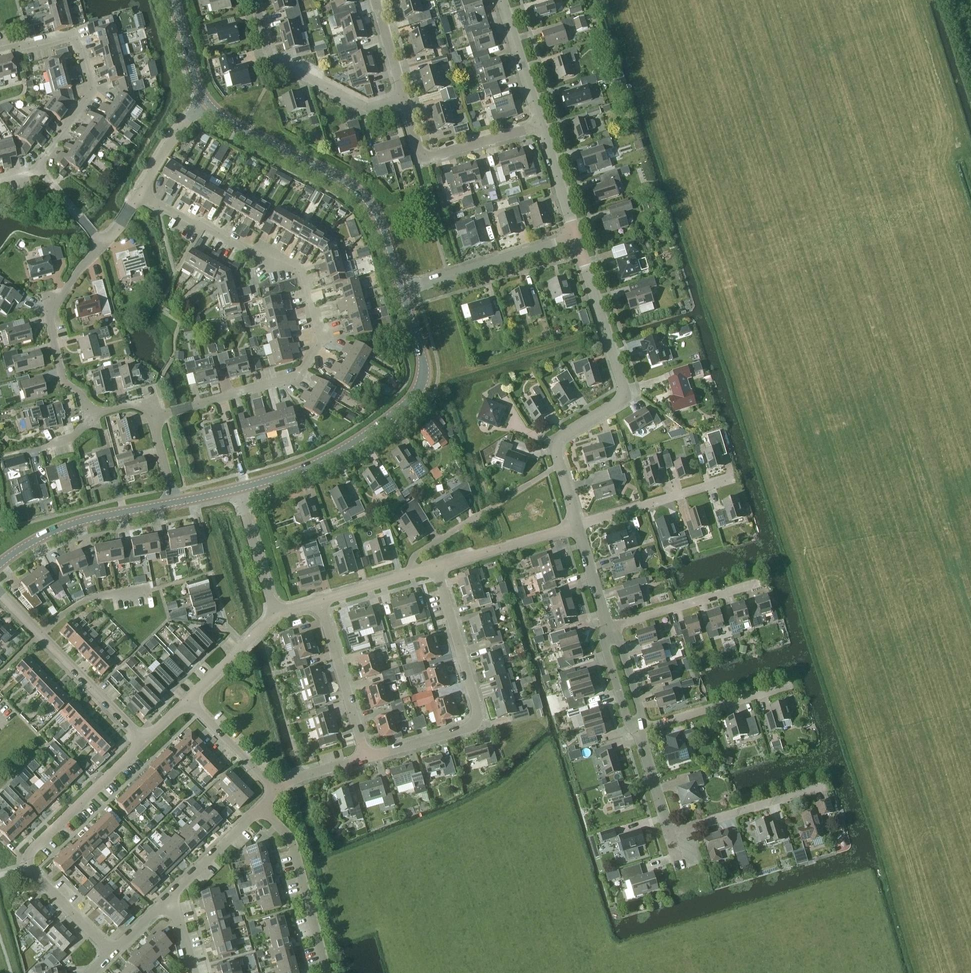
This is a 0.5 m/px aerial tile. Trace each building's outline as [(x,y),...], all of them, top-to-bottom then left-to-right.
[(38,2),(39,6),(47,4),(49,10),(68,5),(67,0),(46,0),(38,2)] [(203,6),(211,4),(213,13),(232,8),(230,0),(201,0),(203,6)] [(287,17),(301,13),(299,6),(294,8),(292,0),(273,0),(277,12),(285,10),(287,17)] [(356,0),(335,0),(336,3),(331,4),(334,16),(350,12),(348,5),(357,3),(356,0)] [(482,5),(481,0),(452,0),(454,5),(457,13),(465,11),(482,5)] [(560,0),(547,0),(548,3),(535,7),(538,19),(556,13),(554,5),(561,3),(560,0)] [(422,13),(419,3),(402,8),(405,18),(418,15),(420,22),(431,19),(429,11),(422,13)] [(51,17),(43,19),(44,23),(71,16),(68,5),(49,10),(51,17)] [(486,15),(482,5),(465,11),(466,15),(460,17),(462,22),(464,28),(476,25),(474,19),(486,15)] [(571,16),(582,12),(581,6),(569,10),(571,16)] [(352,18),(350,12),(334,16),(338,28),(343,27),(345,33),(364,27),(361,15),(352,18)] [(301,13),(287,17),(289,24),(280,26),(284,39),(301,34),(299,27),(304,26),(301,13)] [(54,32),(74,27),(71,16),(44,23),(45,27),(53,25),(54,32)] [(445,34),(452,32),(447,16),(441,18),(445,34)] [(588,28),(585,17),(573,20),(576,31),(588,28)] [(435,26),(434,20),(420,25),(422,30),(435,26)] [(220,22),(207,26),(209,36),(218,34),(220,42),(228,40),(229,44),(240,41),(236,24),(228,26),(227,21),(220,22)] [(97,35),(99,41),(118,36),(115,25),(100,29),(99,23),(87,26),(90,37),(97,35)] [(476,25),(464,28),(469,44),(492,37),(489,27),(478,30),(476,25)] [(367,38),(364,27),(345,33),(346,38),(341,40),(343,45),(336,47),(338,54),(358,48),(356,42),(367,38)] [(567,41),(562,27),(543,33),(548,47),(567,41)] [(413,45),(430,40),(427,29),(410,34),(413,45)] [(303,41),(301,34),(284,39),(287,51),(295,49),(297,55),(311,51),(308,40),(303,41)] [(92,50),(93,54),(120,46),(118,36),(99,41),(100,48),(92,50)] [(492,37),(469,44),(474,60),(488,55),(486,50),(496,47),(492,37)] [(430,40),(413,45),(416,56),(433,51),(430,40)] [(102,56),(104,62),(123,57),(120,46),(93,54),(94,58),(102,56)] [(443,56),(450,54),(448,47),(441,49),(443,56)] [(360,54),(358,48),(338,54),(341,62),(347,60),(348,64),(353,62),(355,68),(375,62),(371,51),(360,54)] [(578,54),(575,48),(561,52),(563,58),(552,62),(555,71),(556,71),(559,81),(574,75),(570,63),(576,61),(574,55),(578,54)] [(44,62),(47,72),(66,67),(64,61),(72,59),(71,55),(69,55),(67,49),(55,52),(57,58),(44,62)] [(0,58),(0,65),(3,77),(17,74),(12,55),(0,58)] [(490,61),(488,55),(474,60),(476,66),(474,66),(477,76),(479,75),(502,68),(499,58),(490,61)] [(235,67),(232,56),(220,60),(224,75),(230,73),(233,87),(241,85),(241,86),(251,83),(246,64),(235,67)] [(448,63),(446,56),(431,60),(433,67),(448,63)] [(126,67),(123,57),(104,62),(106,68),(98,70),(99,75),(126,67)] [(378,74),(375,62),(355,68),(357,74),(349,76),(353,88),(370,83),(369,77),(378,74)] [(67,74),(66,67),(47,72),(49,83),(76,76),(75,72),(67,74)] [(131,84),(126,67),(99,75),(100,78),(108,76),(110,83),(111,83),(113,89),(119,87),(131,84)] [(424,82),(441,77),(438,67),(421,72),(424,82)] [(479,75),(484,91),(496,88),(494,82),(506,78),(502,68),(479,75)] [(598,83),(595,75),(580,80),(582,87),(562,94),(567,108),(592,100),(587,87),(598,83)] [(76,76),(49,83),(53,97),(70,101),(73,101),(74,101),(71,89),(70,82),(77,80),(76,76)] [(441,77),(424,82),(427,93),(444,88),(441,77)] [(121,94),(114,103),(130,115),(137,106),(133,104),(135,101),(131,84),(119,87),(121,94)] [(440,91),(442,97),(455,93),(453,88),(440,91)] [(497,93),(496,88),(484,91),(486,97),(491,95),(494,105),(512,100),(509,90),(497,93)] [(305,103),(301,91),(282,97),(285,106),(286,106),(288,114),(306,109),(308,116),(314,114),(311,102),(305,103)] [(455,93),(442,97),(443,103),(456,99),(455,93)] [(467,106),(481,102),(478,93),(465,97),(467,106)] [(63,109),(70,101),(53,97),(44,109),(54,116),(54,117),(60,121),(67,112),(63,109)] [(515,110),(512,100),(494,105),(496,109),(490,111),(494,123),(506,119),(504,113),(515,110)] [(13,107),(7,103),(0,106),(5,111),(8,114),(13,107)] [(124,123),(130,115),(114,103),(110,108),(104,104),(101,107),(124,123)] [(435,120),(452,115),(449,104),(431,109),(435,120)] [(117,132),(124,123),(101,107),(99,110),(105,115),(101,120),(112,129),(117,132)] [(601,113),(599,108),(586,112),(588,118),(601,113)] [(34,110),(28,119),(44,130),(50,135),(53,132),(46,127),(54,117),(54,116),(44,109),(41,114),(34,110)] [(90,125),(106,137),(112,129),(101,120),(90,112),(87,115),(94,120),(90,125)] [(319,114),(312,117),(315,125),(322,123),(319,114)] [(452,115),(435,120),(438,130),(455,125),(452,115)] [(28,119),(21,127),(44,144),(46,140),(40,136),(44,130),(28,119)] [(586,123),(585,119),(571,123),(577,140),(578,139),(578,140),(579,141),(583,140),(584,139),(584,138),(590,136),(589,132),(594,130),(596,128),(594,123),(592,122),(586,123)] [(361,133),(358,120),(347,124),(349,131),(335,135),(341,154),(350,151),(349,150),(358,147),(355,135),(361,133)] [(469,131),(467,124),(453,128),(455,135),(469,131)] [(100,146),(106,137),(90,125),(86,131),(80,126),(77,129),(100,146)] [(41,147),(44,144),(21,127),(15,136),(21,141),(18,145),(25,155),(35,142),(41,147)] [(93,155),(100,146),(77,129),(75,133),(81,138),(77,143),(93,155)] [(207,143),(210,138),(204,134),(201,140),(207,143)] [(614,148),(610,137),(597,141),(599,148),(581,154),(586,168),(590,166),(592,173),(597,171),(612,167),(610,159),(607,160),(604,151),(614,148)] [(10,159),(25,155),(18,145),(13,146),(11,138),(1,141),(8,168),(12,167),(10,159)] [(213,154),(219,143),(215,141),(209,151),(213,154)] [(400,141),(387,145),(392,162),(399,160),(400,165),(412,162),(408,148),(402,150),(400,141)] [(71,151),(87,163),(93,155),(77,143),(73,148),(67,143),(64,147),(71,152),(71,151)] [(223,144),(219,151),(225,155),(229,148),(223,144)] [(385,164),(392,162),(387,145),(374,149),(377,157),(371,159),(375,173),(386,169),(385,164)] [(523,150),(511,153),(516,173),(524,170),(526,177),(536,174),(532,161),(526,163),(523,150)] [(80,172),(87,163),(71,151),(71,152),(67,157),(61,153),(55,161),(64,168),(68,163),(80,172)] [(516,173),(511,153),(498,157),(502,170),(497,171),(500,183),(506,182),(504,176),(516,173)] [(243,166),(249,170),(253,163),(247,159),(243,166)] [(224,166),(229,169),(233,163),(227,160),(224,166)] [(165,186),(169,188),(182,166),(172,161),(163,176),(169,179),(165,186)] [(464,167),(469,184),(481,180),(483,187),(488,186),(489,186),(494,184),(491,172),(485,174),(479,175),(476,163),(464,167)] [(182,166),(169,188),(172,190),(176,183),(182,187),(191,172),(182,166)] [(457,187),(469,184),(464,167),(452,170),(455,182),(450,184),(453,196),(459,194),(457,187)] [(273,181),(277,171),(270,168),(265,177),(273,181)] [(67,174),(63,170),(59,175),(63,179),(67,174)] [(621,183),(617,171),(604,175),(606,183),(592,187),(597,202),(618,196),(615,184),(621,183)] [(200,177),(191,172),(182,187),(188,190),(184,197),(187,199),(200,177)] [(201,197),(209,183),(200,177),(187,199),(191,201),(195,194),(201,197)] [(547,184),(546,179),(537,181),(539,187),(547,184)] [(219,188),(209,183),(201,197),(207,201),(203,208),(206,210),(219,188)] [(308,186),(305,191),(312,195),(314,190),(308,186)] [(228,193),(219,188),(206,210),(209,212),(213,205),(220,209),(223,203),(222,203),(228,193)] [(228,207),(224,214),(227,216),(240,194),(231,188),(228,193),(222,203),(223,203),(228,207)] [(492,193),(494,202),(511,197),(509,188),(492,193)] [(315,191),(309,201),(314,204),(320,194),(315,191)] [(235,210),(241,214),(250,199),(240,194),(227,216),(231,217),(235,210)] [(466,206),(478,205),(476,194),(465,196),(466,206)] [(325,195),(322,200),(328,204),(331,199),(325,195)] [(509,199),(511,205),(518,203),(516,197),(509,199)] [(247,217),(243,224),(246,226),(259,204),(258,204),(250,199),(241,214),(247,217)] [(261,223),(265,225),(272,212),(268,210),(271,205),(261,200),(258,204),(259,204),(246,226),(249,228),(253,221),(260,225),(261,223)] [(534,207),(532,200),(518,204),(522,216),(531,213),(535,229),(551,224),(547,212),(548,212),(546,203),(534,207)] [(649,209),(656,207),(654,201),(647,203),(649,209)] [(630,203),(614,208),(609,209),(611,216),(602,219),(606,233),(628,226),(623,212),(632,209),(630,203)] [(521,219),(517,206),(505,210),(506,214),(498,217),(504,238),(518,234),(514,221),(521,219)] [(276,214),(272,212),(265,225),(261,231),(268,235),(275,224),(281,228),(290,213),(280,207),(276,214)] [(338,213),(345,217),(348,211),(341,208),(338,213)] [(299,218),(290,213),(281,228),(287,231),(283,238),(286,240),(299,218)] [(490,225),(487,213),(475,217),(477,224),(473,225),(471,219),(455,224),(456,224),(460,230),(466,228),(472,247),(475,246),(476,247),(479,246),(479,245),(488,242),(484,227),(490,225)] [(300,238),(308,223),(299,218),(286,240),(284,243),(287,245),(293,235),(300,238)] [(354,221),(348,223),(352,237),(358,235),(354,221)] [(305,251),(318,229),(308,223),(300,238),(306,242),(302,249),(305,251)] [(312,246),(318,249),(326,236),(327,234),(318,229),(305,251),(308,253),(312,246)] [(337,242),(326,236),(318,249),(323,252),(325,257),(339,253),(339,252),(337,242)] [(194,270),(203,256),(197,252),(203,241),(200,238),(197,243),(182,269),(191,274),(194,270)] [(638,252),(635,242),(624,245),(628,256),(616,260),(620,271),(619,272),(621,280),(630,277),(629,276),(641,272),(635,253),(638,252)] [(56,261),(52,247),(38,251),(40,259),(26,262),(31,279),(53,273),(50,263),(56,261)] [(145,252),(143,247),(136,249),(135,248),(127,251),(130,260),(126,262),(125,260),(117,263),(121,280),(130,278),(131,283),(143,280),(141,272),(150,269),(145,252)] [(358,258),(366,256),(364,249),(356,251),(358,258)] [(214,280),(221,266),(215,263),(222,252),(219,250),(216,254),(203,276),(213,282),(214,280)] [(315,271),(320,269),(344,263),(348,262),(345,251),(341,252),(339,252),(339,253),(325,257),(327,264),(314,267),(315,271)] [(194,270),(203,276),(216,254),(213,252),(209,259),(203,256),(194,270)] [(225,269),(221,266),(214,280),(218,282),(219,287),(220,288),(234,284),(232,275),(235,275),(239,269),(229,263),(225,269)] [(344,263),(320,269),(321,273),(329,271),(331,278),(332,278),(333,283),(347,279),(346,274),(347,274),(344,263)] [(571,295),(566,277),(547,282),(550,291),(551,291),(554,300),(563,297),(567,310),(578,306),(575,299),(574,294),(571,295)] [(626,295),(630,310),(631,309),(633,316),(641,313),(639,307),(654,303),(649,289),(657,286),(654,278),(639,283),(641,290),(626,295)] [(344,295),(361,291),(358,280),(333,287),(335,292),(342,290),(344,295)] [(217,288),(220,299),(250,291),(249,287),(236,291),(234,284),(220,288),(219,287),(217,288)] [(2,286),(0,290),(0,312),(6,315),(15,301),(18,304),(22,297),(2,286)] [(528,293),(527,288),(512,293),(518,312),(525,310),(528,309),(530,318),(542,315),(539,304),(532,306),(528,293)] [(251,295),(250,291),(220,299),(223,310),(224,310),(225,316),(238,313),(242,312),(238,298),(251,295)] [(364,301),(361,291),(344,295),(345,301),(338,303),(339,308),(364,301)] [(111,314),(105,294),(74,302),(78,318),(87,316),(87,317),(102,313),(103,316),(111,314)] [(263,301),(266,312),(291,305),(290,301),(282,303),(281,297),(263,301)] [(493,314),(488,300),(463,307),(465,316),(470,315),(470,316),(472,316),(473,322),(490,317),(493,326),(503,323),(499,312),(493,314)] [(367,312),(364,301),(339,308),(340,313),(348,311),(349,316),(367,312)] [(292,310),(291,305),(266,312),(269,322),(286,318),(285,312),(292,310)] [(584,326),(590,324),(586,310),(580,312),(584,326)] [(370,322),(367,312),(349,316),(351,322),(343,324),(345,329),(370,322)] [(241,317),(235,319),(237,325),(243,324),(241,317)] [(269,322),(271,333),(296,326),(295,322),(288,324),(286,318),(269,322)] [(370,322),(345,329),(346,333),(354,331),(355,337),(373,333),(370,322)] [(12,323),(0,326),(0,332),(5,331),(9,346),(32,340),(28,325),(14,329),(12,323)] [(296,326),(271,333),(274,343),(288,340),(292,339),(290,333),(298,331),(296,326)] [(107,327),(83,334),(84,340),(78,341),(80,349),(81,348),(85,361),(100,357),(100,360),(110,358),(107,348),(98,350),(96,341),(109,337),(107,327)] [(392,342),(389,331),(383,344),(391,345),(392,342)] [(544,340),(551,338),(549,332),(542,334),(544,340)] [(661,340),(660,336),(644,341),(645,342),(641,343),(644,351),(647,350),(652,366),(668,361),(664,349),(668,348),(665,339),(661,340)] [(289,346),(288,340),(274,343),(270,344),(273,355),(298,348),(297,344),(289,346)] [(347,344),(344,348),(367,361),(372,351),(357,342),(354,348),(347,344)] [(218,351),(225,349),(224,343),(216,345),(218,351)] [(299,353),(298,348),(273,355),(276,366),(293,361),(292,355),(299,353)] [(346,361),(361,370),(367,361),(344,348),(342,352),(349,356),(346,361)] [(243,357),(236,359),(240,376),(251,373),(245,349),(241,350),(243,357)] [(18,357),(16,350),(2,354),(5,366),(13,364),(16,373),(43,366),(39,352),(18,357)] [(184,361),(184,353),(176,352),(176,360),(184,361)] [(230,379),(240,376),(236,359),(230,361),(227,353),(223,354),(230,379)] [(212,358),(202,361),(208,384),(219,382),(212,358)] [(589,366),(587,360),(573,364),(577,375),(585,373),(589,387),(602,384),(596,365),(589,366)] [(197,387),(208,384),(202,361),(195,362),(195,361),(185,363),(188,375),(194,374),(197,387)] [(333,367),(356,380),(361,370),(346,361),(343,366),(336,362),(333,367)] [(120,364),(112,366),(115,378),(121,377),(124,389),(139,386),(134,366),(121,369),(120,364)] [(109,380),(115,378),(112,366),(103,368),(105,373),(92,376),(97,396),(112,392),(109,380)] [(350,389),(356,380),(333,367),(331,371),(338,375),(335,380),(350,389)] [(691,377),(688,367),(673,372),(675,378),(669,379),(675,397),(670,398),(674,411),(696,405),(692,391),(690,392),(686,379),(691,377)] [(574,381),(567,371),(556,377),(561,385),(553,390),(563,407),(576,399),(567,385),(574,381)] [(30,382),(28,376),(16,379),(19,390),(25,389),(27,399),(46,394),(42,379),(30,382)] [(315,390),(331,399),(336,389),(314,376),(311,381),(318,385),(315,390)] [(507,395),(500,385),(491,391),(487,400),(486,400),(478,420),(498,427),(506,408),(491,402),(494,396),(497,394),(501,399),(507,395)] [(545,398),(538,386),(533,390),(537,397),(524,405),(535,422),(548,414),(540,401),(545,398)] [(303,395),(325,408),(331,399),(315,390),(312,395),(305,391),(303,395)] [(325,408),(303,395),(301,399),(307,403),(304,409),(320,418),(325,408)] [(366,403),(360,400),(357,406),(363,409),(366,403)] [(43,407),(42,401),(35,403),(37,410),(28,412),(28,411),(20,413),(22,421),(24,420),(27,432),(38,429),(38,427),(42,426),(41,422),(46,420),(47,420),(43,407)] [(61,403),(43,407),(47,420),(46,420),(49,429),(55,427),(56,428),(63,427),(61,420),(65,419),(61,403)] [(281,404),(287,429),(298,427),(293,409),(287,411),(285,403),(281,404)] [(277,432),(287,429),(281,404),(276,405),(278,413),(272,415),(277,432)] [(266,435),(277,432),(272,415),(266,416),(264,408),(260,410),(266,435)] [(648,413),(645,408),(625,420),(633,433),(652,421),(655,426),(661,422),(654,410),(648,413)] [(251,420),(256,437),(266,435),(260,410),(255,411),(257,418),(251,420)] [(353,421),(356,415),(347,410),(344,416),(353,421)] [(245,440),(256,437),(251,420),(246,422),(244,414),(239,415),(245,440)] [(139,441),(133,419),(117,424),(123,445),(139,441)] [(441,429),(434,420),(420,431),(432,447),(437,443),(439,442),(441,445),(443,447),(447,444),(446,442),(442,437),(445,434),(441,429)] [(207,446),(234,438),(231,424),(215,428),(215,425),(210,427),(210,429),(203,431),(207,446)] [(724,445),(720,431),(707,435),(711,449),(705,451),(711,470),(724,466),(718,447),(724,445)] [(690,434),(693,446),(699,444),(696,432),(690,434)] [(614,446),(611,433),(597,437),(600,445),(583,450),(587,464),(594,462),(594,461),(606,458),(603,449),(614,446)] [(234,438),(207,446),(211,460),(218,458),(219,460),(224,459),(223,457),(238,453),(234,438)] [(513,446),(502,442),(496,458),(505,461),(503,467),(523,474),(528,459),(511,452),(513,446)] [(413,460),(404,446),(392,454),(403,470),(410,466),(415,474),(419,480),(429,473),(425,468),(418,457),(413,460)] [(114,467),(109,449),(95,453),(97,461),(88,464),(94,486),(110,482),(106,469),(114,467)] [(131,460),(129,454),(115,457),(118,467),(124,465),(127,478),(147,472),(143,457),(131,460)] [(673,468),(669,454),(663,456),(667,469),(673,468)] [(663,468),(659,455),(648,458),(651,469),(644,471),(649,488),(661,485),(657,470),(663,468)] [(7,469),(26,464),(23,456),(5,461),(7,469)] [(692,476),(687,459),(674,463),(679,479),(692,476)] [(57,469),(56,465),(44,468),(48,483),(59,480),(63,494),(78,490),(72,465),(57,469)] [(592,487),(596,501),(616,495),(614,488),(618,487),(617,482),(624,480),(622,475),(620,466),(607,470),(611,481),(592,487)] [(384,481),(375,467),(363,475),(374,492),(382,487),(387,496),(398,489),(391,477),(384,481)] [(436,481),(443,476),(437,467),(430,472),(436,481)] [(37,486),(34,475),(17,480),(23,502),(40,497),(40,500),(48,498),(44,484),(37,486)] [(468,483),(464,482),(451,491),(454,495),(436,506),(446,522),(468,508),(463,500),(471,494),(468,483)] [(353,504),(345,485),(330,492),(341,514),(347,511),(351,518),(365,512),(359,501),(353,504)] [(405,498),(416,491),(413,487),(402,493),(405,498)] [(743,516),(737,497),(723,501),(726,509),(715,513),(720,528),(735,523),(733,519),(743,516)] [(318,519),(312,500),(298,504),(302,514),(294,517),(296,523),(300,525),(318,519)] [(424,514),(415,500),(400,509),(405,517),(404,518),(398,521),(412,543),(426,534),(427,534),(422,525),(418,518),(424,514)] [(708,527),(702,508),(689,512),(693,524),(687,526),(691,540),(703,537),(700,529),(708,527)] [(677,534),(671,517),(656,522),(660,534),(659,534),(662,543),(673,539),(676,549),(689,545),(684,532),(677,534)] [(330,534),(326,520),(320,523),(325,536),(330,534)] [(627,535),(624,524),(616,526),(617,529),(604,532),(608,546),(624,541),(627,549),(638,546),(634,533),(627,535)] [(193,528),(180,531),(183,548),(190,547),(191,547),(193,556),(198,556),(204,555),(201,540),(195,541),(195,540),(193,528)] [(170,546),(164,547),(166,559),(168,566),(174,565),(172,558),(177,557),(176,550),(183,548),(180,531),(167,533),(170,546)] [(394,545),(390,531),(382,533),(384,540),(370,544),(376,565),(391,561),(387,547),(394,545)] [(358,549),(353,533),(341,536),(346,553),(335,556),(340,576),(356,571),(351,551),(358,549)] [(161,560),(166,559),(164,547),(159,548),(156,535),(143,538),(147,555),(159,553),(161,560)] [(320,545),(328,542),(326,536),(318,538),(320,545)] [(132,550),(127,551),(129,563),(140,561),(139,557),(147,555),(143,538),(131,540),(132,550)] [(129,563),(127,551),(121,552),(120,542),(107,545),(110,562),(118,561),(119,565),(126,564),(127,569),(130,569),(129,563)] [(96,559),(90,561),(94,575),(95,579),(106,577),(103,564),(110,562),(107,545),(94,547),(96,559)] [(649,556),(656,553),(654,546),(646,548),(649,556)] [(640,560),(637,550),(624,554),(626,560),(614,564),(615,570),(611,571),(614,580),(625,577),(625,575),(637,571),(634,561),(640,560)] [(90,576),(94,575),(90,561),(84,563),(80,551),(68,556),(74,572),(82,569),(85,578),(90,576)] [(540,566),(542,572),(562,567),(558,555),(548,558),(546,552),(530,557),(533,569),(540,566)] [(325,572),(320,553),(305,557),(309,570),(298,573),(302,587),(322,581),(320,574),(325,572)] [(67,575),(74,572),(68,556),(56,561),(60,572),(55,575),(61,586),(65,584),(70,582),(67,575)] [(562,567),(542,572),(544,579),(537,581),(540,592),(557,587),(555,581),(565,578),(562,567)] [(42,568),(31,575),(42,590),(48,586),(52,591),(54,590),(57,595),(63,591),(61,586),(55,575),(49,578),(42,568)] [(462,594),(481,588),(479,581),(485,580),(482,569),(470,573),(472,579),(459,583),(462,594)] [(42,590),(31,575),(20,583),(26,591),(21,595),(34,609),(41,604),(35,594),(42,590)] [(647,584),(645,577),(625,583),(627,590),(618,593),(623,609),(643,603),(638,587),(647,584)] [(190,596),(209,591),(205,579),(186,584),(190,596)] [(96,592),(93,586),(87,589),(90,595),(96,592)] [(537,603),(535,596),(529,597),(526,586),(518,588),(521,599),(526,598),(527,605),(537,603)] [(483,595),(481,588),(462,594),(465,605),(478,601),(480,607),(492,604),(489,594),(483,595)] [(554,611),(573,605),(570,593),(560,596),(558,590),(541,595),(543,602),(544,607),(552,605),(554,611)] [(212,602),(209,591),(190,596),(193,607),(212,602)] [(402,599),(407,618),(414,616),(416,621),(426,618),(423,607),(417,608),(413,595),(402,599)] [(772,613),(767,595),(755,599),(758,611),(751,613),(755,628),(763,625),(762,623),(766,622),(764,615),(772,613)] [(400,620),(407,618),(402,599),(391,602),(394,615),(389,617),(392,628),(402,625),(400,620)] [(215,613),(212,602),(193,607),(196,619),(215,613)] [(749,622),(744,602),(731,606),(735,619),(728,621),(733,636),(740,634),(739,631),(744,630),(742,624),(749,622)] [(573,605),(554,611),(555,617),(548,619),(551,630),(568,625),(566,619),(577,617),(573,605)] [(100,611),(96,607),(85,618),(89,621),(100,611)] [(360,611),(365,630),(372,628),(374,634),(384,631),(381,619),(375,620),(371,607),(360,611)] [(473,632),(492,626),(498,625),(496,618),(493,607),(481,611),(483,617),(470,620),(473,632)] [(174,612),(169,614),(171,620),(187,616),(185,609),(181,610),(174,612)] [(724,627),(719,610),(707,613),(711,625),(705,627),(709,639),(719,636),(717,629),(724,627)] [(358,632),(365,630),(360,611),(349,614),(353,627),(347,629),(350,641),(360,638),(358,632)] [(701,634),(696,616),(684,620),(688,632),(682,634),(686,648),(692,647),(691,644),(696,643),(694,636),(701,634)] [(59,632),(68,641),(80,630),(87,623),(83,620),(79,624),(80,624),(77,627),(71,621),(59,632)] [(682,635),(679,623),(673,625),(677,637),(682,635)] [(0,626),(0,639),(5,643),(15,633),(7,624),(2,629),(0,626)] [(192,636),(206,651),(214,643),(205,633),(207,631),(212,632),(212,625),(201,624),(200,628),(192,636)] [(492,626),(473,632),(476,643),(489,639),(491,645),(503,642),(500,631),(494,633),(492,626)] [(662,631),(660,626),(636,634),(640,646),(657,641),(655,633),(662,631)] [(86,635),(80,630),(68,641),(76,650),(95,632),(91,628),(88,632),(88,633),(86,635)] [(544,635),(542,628),(534,631),(535,637),(544,635)] [(293,651),(294,650),(310,645),(307,634),(295,638),(293,630),(282,634),(285,646),(291,644),(293,651)] [(562,650),(579,645),(576,633),(563,637),(562,631),(550,635),(553,645),(560,643),(562,650)] [(95,632),(76,650),(85,659),(97,647),(91,641),(93,638),(94,639),(98,635),(95,632)] [(383,635),(386,645),(392,643),(389,633),(383,635)] [(424,634),(404,640),(405,646),(407,646),(409,654),(416,653),(416,652),(422,651),(438,646),(435,636),(425,639),(424,634)] [(183,645),(197,659),(206,651),(192,636),(183,645)] [(542,636),(534,638),(536,645),(544,642),(542,636)] [(147,643),(145,645),(151,651),(158,644),(153,638),(147,643)] [(671,645),(669,639),(654,644),(655,649),(642,653),(646,665),(665,660),(663,652),(670,650),(668,646),(671,645)] [(294,650),(296,657),(293,658),(296,668),(308,665),(306,659),(318,655),(315,643),(310,645),(294,650)] [(197,659),(183,645),(177,650),(171,644),(167,648),(173,654),(174,653),(188,667),(197,659)] [(360,669),(383,662),(380,653),(387,651),(386,645),(374,649),(376,654),(374,655),(374,654),(357,659),(360,669)] [(481,658),(484,670),(503,664),(501,657),(507,655),(504,645),(492,649),(494,655),(481,658)] [(583,657),(579,645),(562,650),(564,657),(557,660),(560,670),(572,666),(570,661),(583,657)] [(102,653),(97,647),(85,659),(93,667),(111,649),(108,646),(104,650),(105,650),(102,653)] [(416,652),(416,653),(417,659),(418,662),(423,661),(441,656),(438,646),(422,651),(416,652)] [(138,652),(142,657),(147,652),(143,647),(138,652)] [(111,649),(93,667),(101,676),(113,664),(108,658),(110,656),(111,656),(115,653),(111,649)] [(18,684),(24,678),(36,666),(27,657),(15,669),(21,675),(19,677),(18,676),(14,680),(18,684)] [(132,669),(138,663),(133,657),(127,663),(132,669)] [(161,666),(175,680),(183,672),(169,658),(161,666)] [(411,664),(403,666),(404,668),(405,673),(413,671),(412,670),(424,666),(423,661),(418,662),(412,664),(411,664)] [(677,666),(676,661),(660,665),(662,671),(648,675),(652,687),(672,681),(669,673),(676,671),(675,667),(677,666)] [(385,669),(383,662),(360,669),(363,679),(379,674),(379,671),(385,669)] [(505,671),(503,664),(484,670),(487,681),(500,677),(502,683),(514,680),(511,669),(505,671)] [(44,674),(36,666),(24,678),(30,683),(27,686),(26,685),(22,689),(26,692),(44,674)] [(175,680),(161,666),(152,674),(166,689),(175,680)] [(424,666),(412,670),(413,671),(414,676),(422,674),(425,682),(447,676),(444,666),(427,671),(426,671),(424,666)] [(306,690),(324,685),(324,684),(325,684),(325,683),(323,675),(322,675),(321,675),(321,674),(318,675),(316,668),(304,672),(306,678),(303,679),(306,690)] [(383,678),(395,675),(401,674),(399,668),(382,672),(383,678)] [(562,692),(591,683),(587,671),(574,675),(572,670),(559,674),(562,684),(559,685),(562,692)] [(111,677),(117,684),(123,678),(117,672),(111,677)] [(41,695),(53,683),(44,674),(26,692),(29,696),(33,692),(32,691),(35,689),(41,695)] [(158,697),(166,689),(152,674),(144,682),(147,686),(158,697)] [(547,682),(555,680),(553,674),(545,676),(547,682)] [(396,681),(395,675),(383,678),(385,684),(396,681)] [(447,676),(425,682),(427,690),(432,688),(433,691),(450,686),(447,676)] [(39,706),(42,710),(61,692),(53,683),(41,695),(46,701),(44,703),(43,702),(39,706)] [(491,696),(495,707),(514,702),(512,695),(518,693),(515,683),(503,687),(505,692),(491,696)] [(594,695),(591,683),(562,692),(563,697),(566,699),(570,710),(583,706),(581,699),(594,695)] [(682,688),(680,683),(665,687),(667,693),(666,693),(655,696),(659,708),(676,703),(683,701),(680,694),(679,689),(682,688)] [(133,688),(139,694),(153,709),(161,700),(158,697),(147,686),(143,690),(137,684),(133,688)] [(386,695),(391,693),(389,686),(383,688),(382,684),(366,689),(369,699),(385,694),(386,695)] [(327,695),(324,685),(306,690),(309,701),(312,699),(314,706),(326,703),(324,696),(327,695)] [(420,695),(421,700),(433,696),(432,691),(420,695)] [(69,700),(61,692),(42,710),(46,713),(50,709),(49,708),(52,706),(57,712),(69,700)] [(386,695),(385,694),(369,699),(372,709),(390,703),(392,708),(403,705),(402,700),(394,702),(392,693),(391,693),(386,695)] [(139,694),(130,702),(144,717),(153,709),(139,694)] [(405,704),(412,702),(410,696),(403,699),(405,704)] [(434,713),(456,706),(453,696),(435,701),(433,696),(421,700),(423,706),(425,705),(430,704),(431,704),(434,713)] [(514,702),(495,707),(498,719),(511,715),(513,721),(529,716),(528,710),(523,711),(522,707),(516,709),(514,702)] [(790,720),(785,702),(772,706),(774,713),(765,716),(770,732),(783,728),(781,723),(790,720)] [(62,729),(80,711),(72,703),(60,714),(65,720),(63,723),(62,722),(58,726),(62,729)] [(394,724),(400,723),(398,713),(405,711),(403,705),(392,708),(393,713),(375,719),(377,729),(394,724)] [(458,716),(456,706),(434,713),(438,727),(446,725),(445,720),(458,716)] [(314,718),(317,729),(335,723),(332,713),(330,713),(328,707),(316,710),(318,717),(314,718)] [(585,727),(602,722),(598,710),(586,713),(585,708),(573,711),(574,717),(575,717),(578,728),(585,726),(585,727)] [(88,720),(80,711),(62,729),(65,733),(69,729),(68,728),(71,726),(76,732),(88,720)] [(418,717),(421,729),(427,727),(423,715),(418,717)] [(743,721),(741,715),(726,719),(732,739),(747,734),(748,738),(759,734),(754,717),(743,721)] [(415,730),(421,729),(418,717),(412,719),(415,730)] [(97,729),(88,720),(76,732),(82,738),(80,740),(79,739),(75,743),(78,747),(97,729)] [(606,734),(602,722),(585,727),(587,734),(580,736),(583,746),(595,743),(593,737),(606,734)] [(338,734),(335,723),(317,729),(320,739),(324,738),(326,745),(338,741),(336,735),(338,734)] [(394,724),(377,729),(380,739),(394,735),(395,739),(403,737),(401,731),(397,732),(394,724)] [(105,737),(97,729),(78,747),(82,750),(85,746),(87,743),(93,749),(105,737)] [(686,739),(695,736),(693,729),(684,731),(686,739)] [(191,733),(182,741),(190,751),(196,756),(192,761),(193,762),(207,750),(191,733)] [(684,744),(680,733),(667,737),(671,748),(665,750),(669,765),(689,759),(684,744)] [(105,737),(93,749),(97,753),(90,760),(98,768),(110,757),(107,753),(114,746),(105,737)] [(783,750),(780,740),(771,743),(774,752),(783,750)] [(190,751),(182,741),(169,754),(178,763),(190,751)] [(53,742),(49,746),(54,751),(57,747),(53,742)] [(613,751),(611,745),(594,751),(597,760),(601,758),(607,776),(621,772),(615,751),(613,751)] [(487,752),(486,746),(475,749),(475,746),(464,749),(468,761),(477,759),(478,762),(486,759),(488,765),(497,763),(494,750),(487,752)] [(583,749),(572,752),(574,760),(585,756),(583,749)] [(215,758),(207,750),(193,762),(185,771),(188,774),(196,767),(195,766),(197,764),(203,770),(215,758)] [(166,751),(157,759),(175,778),(179,775),(175,771),(174,771),(172,769),(178,763),(169,754),(166,751)] [(58,766),(73,781),(82,773),(64,754),(60,758),(64,761),(58,766)] [(443,760),(441,756),(424,761),(428,773),(443,769),(445,776),(455,773),(451,757),(443,760)] [(731,766),(734,759),(725,756),(723,763),(731,766)] [(215,758),(203,770),(209,776),(206,778),(202,781),(198,785),(202,788),(224,767),(215,758)] [(89,766),(84,759),(78,764),(84,771),(89,766)] [(160,780),(161,780),(166,774),(169,777),(168,777),(172,781),(175,778),(157,759),(149,768),(150,770),(150,769),(160,780)] [(33,773),(40,766),(34,761),(27,767),(33,773)] [(47,771),(65,789),(73,781),(58,766),(53,771),(47,765),(44,768),(47,770),(47,771)] [(415,780),(411,765),(391,770),(396,786),(413,782),(416,792),(426,790),(422,778),(415,780)] [(150,770),(142,778),(160,796),(163,793),(159,789),(159,790),(156,787),(162,781),(161,780),(160,780),(150,769),(150,770)] [(24,770),(19,776),(25,782),(31,776),(24,770)] [(220,789),(224,793),(237,780),(233,776),(235,773),(232,770),(214,787),(218,791),(220,789)] [(44,786),(56,798),(65,789),(47,771),(43,774),(47,778),(48,778),(50,780),(44,786)] [(704,785),(701,772),(688,776),(690,784),(677,787),(680,798),(679,798),(682,807),(691,804),(690,803),(700,800),(697,787),(704,785)] [(142,778),(133,786),(145,798),(151,792),(153,795),(153,796),(156,800),(160,796),(142,778)] [(242,785),(237,780),(224,793),(228,797),(226,800),(229,803),(247,786),(244,783),(242,785)] [(385,795),(380,780),(361,786),(365,802),(382,797),(385,808),(395,805),(392,793),(385,795)] [(29,788),(47,806),(56,798),(44,786),(38,792),(36,789),(37,788),(30,781),(26,785),(29,788)] [(24,782),(21,785),(26,791),(29,788),(26,785),(24,782)] [(621,795),(617,782),(604,786),(609,803),(613,802),(615,811),(633,805),(629,793),(621,795)] [(125,795),(142,813),(146,810),(142,806),(141,807),(139,804),(145,798),(133,786),(125,795)] [(250,789),(247,786),(229,803),(233,807),(235,804),(239,809),(252,796),(248,791),(250,789)] [(196,796),(201,791),(197,787),(192,792),(196,796)] [(38,815),(47,806),(29,788),(26,791),(30,795),(30,794),(33,797),(27,803),(38,815)] [(353,805),(349,789),(333,794),(335,802),(338,801),(342,813),(348,811),(352,818),(356,816),(357,821),(363,819),(359,803),(353,805)] [(142,813),(125,795),(116,803),(127,815),(133,809),(136,812),(135,812),(139,816),(142,813)] [(16,813),(27,825),(36,817),(16,796),(12,799),(19,806),(19,805),(22,808),(16,813)] [(196,803),(191,798),(186,802),(191,807),(196,803)] [(833,813),(829,800),(817,804),(819,811),(815,812),(815,811),(803,814),(807,828),(798,830),(802,841),(811,838),(812,841),(823,838),(816,816),(820,814),(821,816),(833,813)] [(220,812),(225,807),(220,803),(215,808),(220,812)] [(211,805),(208,808),(221,821),(224,818),(211,805)] [(226,819),(232,812),(227,807),(221,813),(226,819)] [(221,821),(208,808),(204,813),(201,810),(198,813),(216,831),(219,829),(216,826),(221,821)] [(1,815),(19,834),(27,825),(16,813),(10,819),(7,816),(8,816),(4,812),(1,815)] [(190,820),(193,823),(205,836),(210,832),(213,834),(216,831),(198,813),(195,817),(194,816),(190,820)] [(116,841),(118,844),(122,840),(119,838),(116,834),(115,835),(112,832),(119,826),(107,814),(98,823),(116,841)] [(1,815),(0,816),(0,821),(1,822),(2,822),(5,824),(0,829),(0,832),(10,842),(19,834),(1,815)] [(773,826),(771,819),(764,821),(764,820),(756,822),(762,842),(765,841),(766,845),(785,839),(780,824),(773,826)] [(181,820),(177,823),(183,828),(186,825),(185,824),(181,820)] [(201,841),(205,836),(193,823),(190,820),(185,824),(186,825),(183,828),(200,847),(203,844),(201,841)] [(116,841),(98,823),(89,831),(101,843),(107,837),(109,840),(109,841),(113,844),(116,841)] [(200,847),(183,828),(179,832),(182,834),(178,838),(177,839),(190,851),(195,847),(197,849),(200,847)] [(616,837),(614,829),(600,834),(603,842),(610,840),(611,845),(621,842),(624,852),(626,851),(629,861),(639,857),(636,848),(645,845),(640,830),(619,836),(616,837)] [(101,843),(89,831),(81,839),(99,858),(102,862),(106,858),(101,853),(106,848),(101,843)] [(732,847),(734,854),(745,851),(740,834),(729,837),(727,831),(704,837),(709,854),(710,854),(712,863),(723,860),(720,850),(732,847)] [(168,838),(164,834),(161,837),(182,859),(190,851),(177,839),(178,838),(175,836),(171,840),(168,838)] [(164,847),(159,851),(172,864),(177,859),(179,862),(182,859),(161,837),(159,835),(156,838),(162,844),(161,844),(164,847)] [(99,858),(81,839),(72,847),(84,860),(87,856),(89,854),(90,854),(92,857),(95,861),(99,858)] [(244,856),(245,861),(270,854),(269,850),(265,851),(263,845),(255,847),(254,843),(245,846),(248,855),(244,856)] [(84,860),(72,847),(70,845),(61,853),(73,865),(78,859),(81,862),(80,863),(86,869),(89,865),(84,860)] [(121,860),(126,856),(122,851),(117,856),(121,860)] [(167,869),(172,864),(159,851),(155,855),(153,853),(149,856),(167,874),(170,871),(167,869)] [(803,851),(794,853),(797,863),(806,860),(803,851)] [(73,865),(61,853),(52,862),(64,874),(67,877),(71,872),(68,869),(73,865)] [(250,865),(252,870),(269,866),(267,859),(271,859),(270,854),(245,861),(247,866),(250,865)] [(167,874),(149,856),(146,859),(148,862),(144,866),(146,869),(157,879),(161,874),(164,877),(167,874)] [(643,876),(640,865),(621,870),(624,882),(630,880),(631,882),(632,887),(633,888),(624,891),(627,900),(635,898),(635,896),(658,889),(653,873),(644,876),(643,876)] [(271,872),(269,866),(252,870),(253,876),(250,877),(251,882),(275,875),(274,871),(271,872)] [(159,881),(157,879),(146,869),(142,873),(140,870),(136,874),(154,892),(157,889),(154,886),(159,881)] [(154,892),(136,874),(133,877),(135,880),(131,884),(143,897),(148,892),(151,895),(154,892)] [(256,885),(257,891),(274,887),(273,880),(276,879),(275,875),(251,882),(252,886),(256,885)] [(93,887),(89,882),(84,888),(82,886),(78,889),(85,895),(88,892),(93,887)] [(89,904),(92,907),(109,889),(113,885),(110,882),(103,889),(99,884),(86,897),(91,902),(89,904)] [(247,892),(245,884),(238,886),(240,894),(247,892)] [(109,889),(92,907),(95,910),(97,908),(102,912),(114,899),(110,895),(117,888),(113,885),(109,889)] [(255,898),(256,903),(281,896),(280,892),(276,893),(274,887),(257,891),(259,897),(255,898)] [(200,906),(224,899),(223,894),(219,895),(218,889),(217,889),(207,892),(200,894),(202,901),(199,901),(200,906)] [(129,900),(126,903),(130,907),(134,903),(135,905),(138,901),(133,896),(129,900)] [(281,896),(256,903),(258,907),(261,906),(263,912),(280,908),(278,901),(282,900),(281,896)] [(104,919),(107,922),(126,903),(122,899),(118,903),(114,899),(102,912),(107,917),(104,919)] [(204,909),(206,915),(223,910),(222,905),(225,904),(224,899),(200,906),(201,910),(204,909)] [(44,908),(36,901),(32,904),(28,901),(14,914),(22,922),(27,917),(31,921),(44,908)] [(113,923),(117,928),(130,915),(126,911),(130,907),(126,903),(107,922),(110,925),(113,923)] [(33,927),(28,932),(35,940),(43,932),(44,933),(53,923),(49,919),(52,916),(44,908),(31,921),(29,923),(33,927)] [(204,922),(205,926),(230,920),(230,919),(229,915),(225,916),(223,910),(206,915),(208,921),(204,922)] [(263,929),(265,934),(289,927),(288,923),(284,924),(283,917),(265,922),(267,928),(263,929)] [(231,924),(230,920),(205,926),(207,930),(210,929),(212,936),(229,931),(228,925),(231,924)] [(44,933),(43,932),(35,940),(43,947),(48,942),(52,946),(54,944),(67,932),(59,924),(47,936),(44,933)] [(289,927),(265,934),(266,938),(269,937),(271,943),(288,939),(287,932),(290,931),(289,927)] [(210,943),(211,947),(235,941),(234,936),(231,937),(229,931),(212,936),(213,942),(210,943)] [(75,940),(67,932),(54,944),(58,948),(51,955),(59,963),(66,955),(62,952),(75,940)] [(151,935),(148,937),(166,955),(169,952),(167,950),(171,945),(159,932),(154,937),(151,935)] [(162,959),(166,955),(148,937),(145,940),(148,943),(143,948),(156,960),(160,956),(162,959)] [(290,945),(288,939),(271,943),(272,949),(269,950),(270,954),(294,948),(293,944),(290,945)] [(235,941),(211,947),(212,951),(216,950),(218,957),(235,952),(233,946),(237,945),(235,941)] [(136,950),(133,953),(150,971),(154,967),(151,965),(156,960),(143,948),(138,952),(136,950)] [(294,948),(270,954),(271,959),(275,958),(276,964),(294,959),(292,953),(296,952),(294,948)] [(128,963),(138,972),(143,972),(144,971),(146,972),(148,972),(150,971),(133,953),(130,955),(132,958),(128,963)] [(275,972),(284,972),(300,969),(299,965),(295,966),(294,959),(276,964),(278,970),(274,971),(275,972)] [(240,972),(239,967),(242,966),(241,961),(227,965),(226,961),(218,963),(219,967),(217,968),(218,972),(221,971),(222,972),(239,972),(240,972)] [(128,963),(125,965),(127,968),(122,972),(123,972),(138,972),(128,963)]
